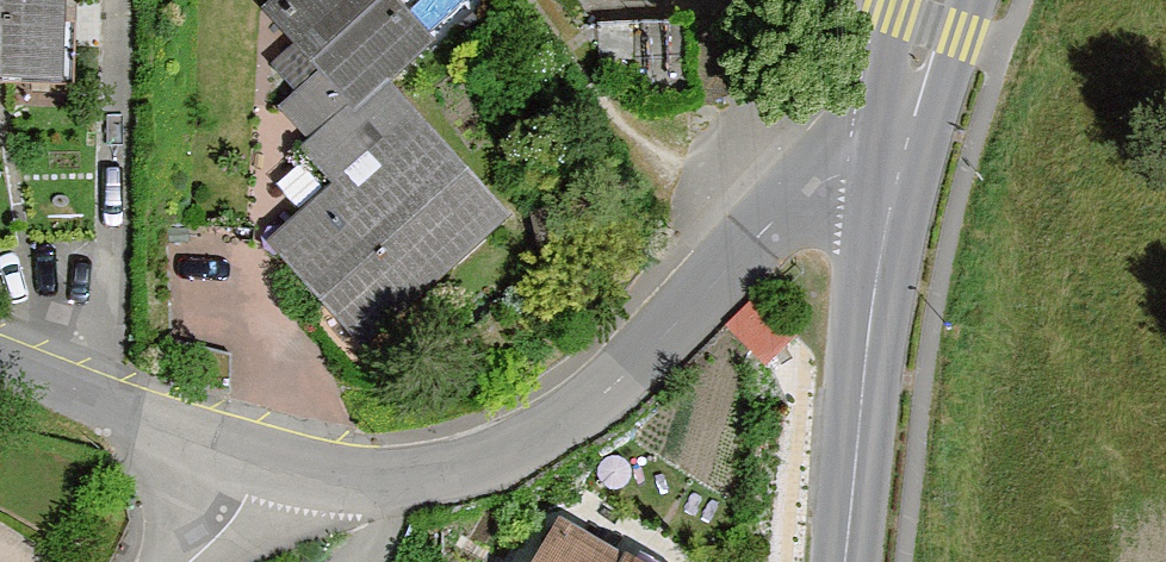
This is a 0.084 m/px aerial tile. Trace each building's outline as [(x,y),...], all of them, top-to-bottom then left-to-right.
[(48,85),(52,0),(0,0),(0,83),(48,85)] [(379,78),(424,39),(389,0),(277,0),(258,16),(308,72),(269,106),(303,145),(379,78)] [(355,349),(504,219),(379,78),(303,145),(334,181),(262,244),(355,349)] [(801,336),(761,294),(725,327),(764,371),(801,336)] [(549,521),(527,561),(625,561),(549,521)]
